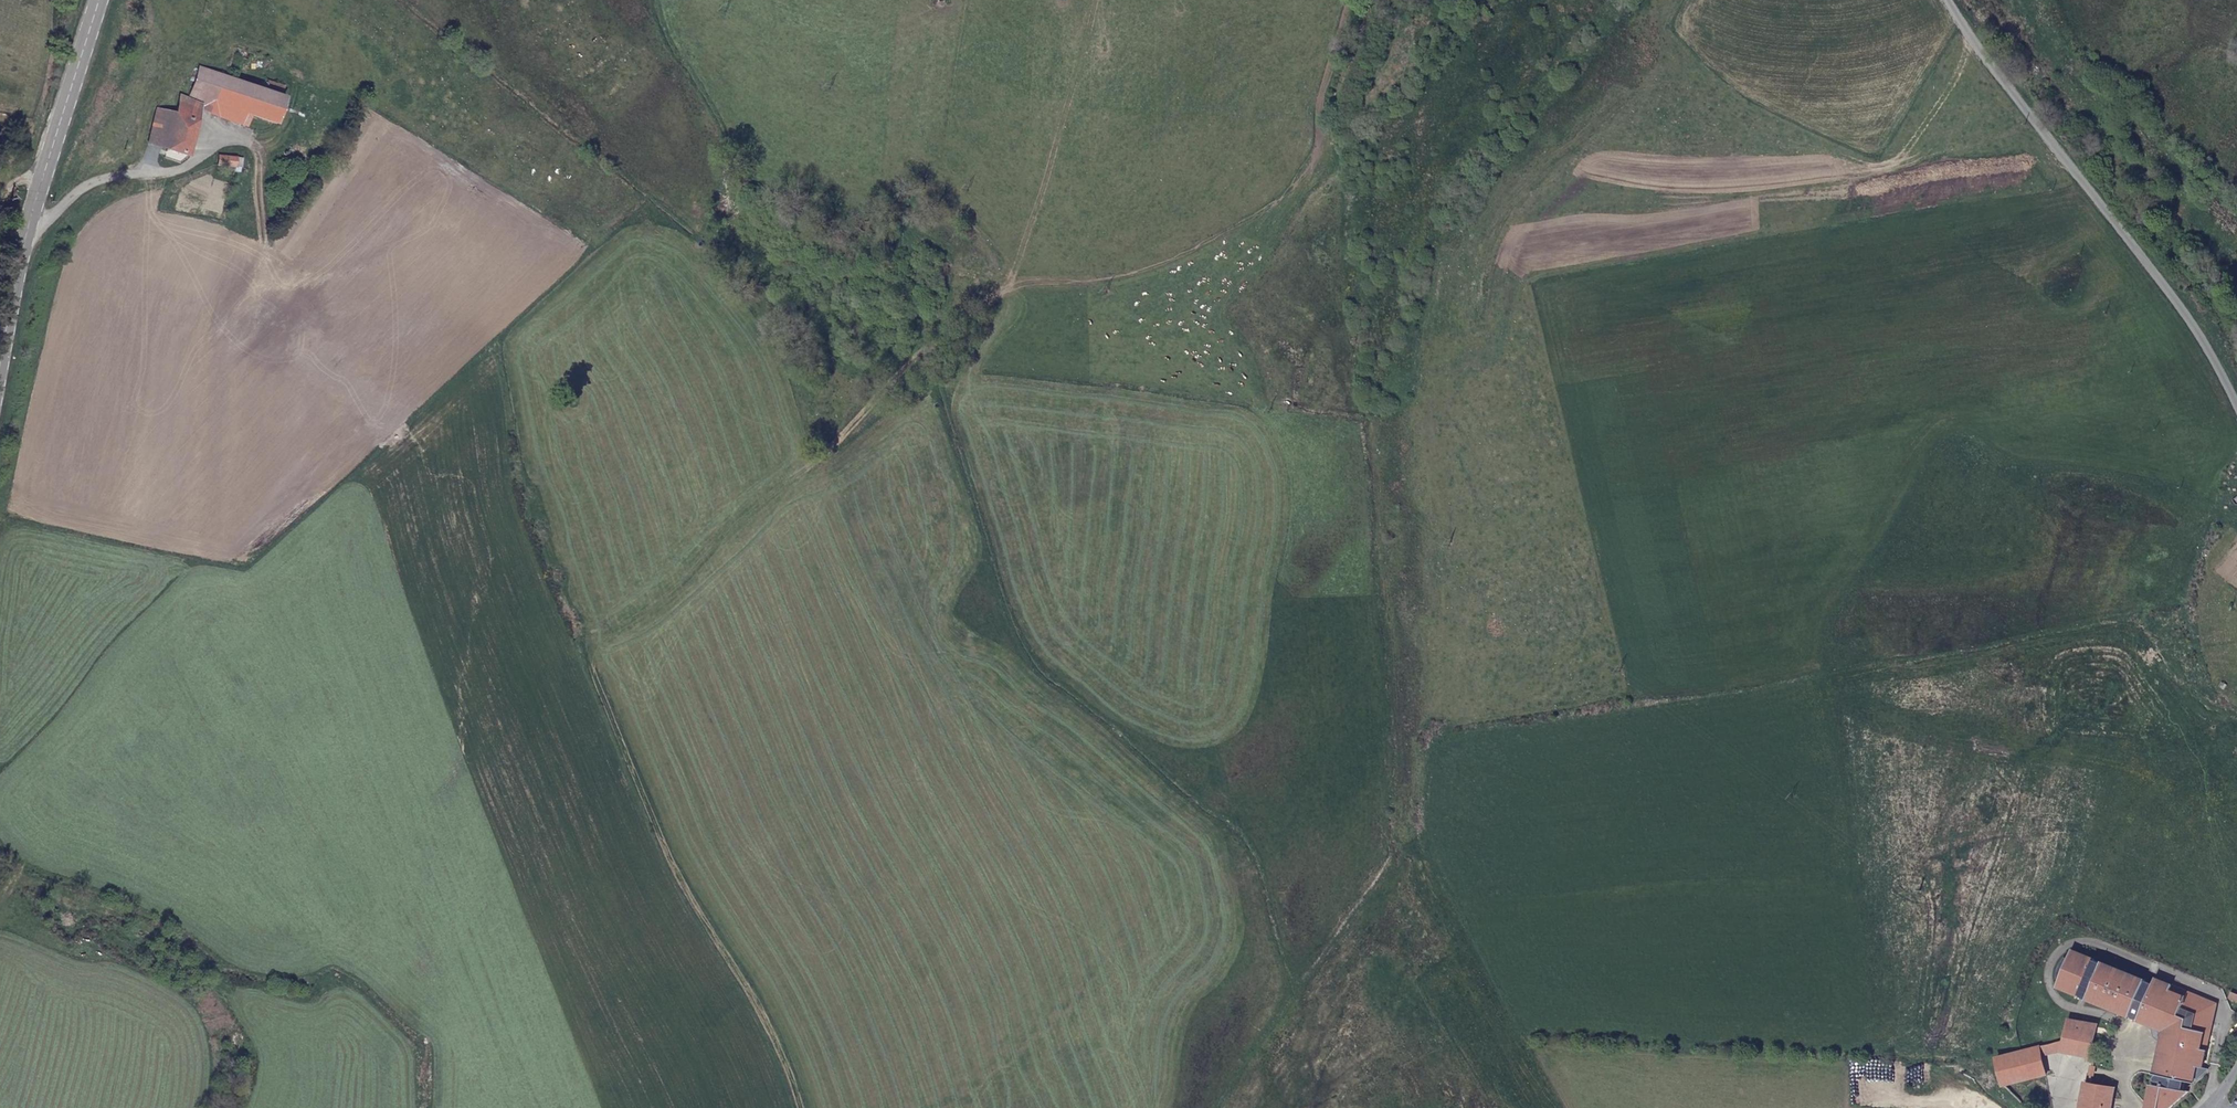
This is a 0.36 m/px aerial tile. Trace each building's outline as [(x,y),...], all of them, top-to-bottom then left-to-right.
[(252,116),(274,126),(282,98),(198,67),(188,99),(185,105),(201,112),(240,126),(241,124),(247,114),(252,116)] [(174,116),(198,124),(201,112),(185,105),(188,99),(179,96),(173,114),(174,116)] [(148,142),(165,146),(174,116),(173,114),(156,110),(148,142)] [(246,127),(252,116),(247,114),(241,124),(246,127)] [(162,155),(178,160),(189,154),(198,124),(174,116),(165,146),(162,155)] [(219,155),(217,165),(216,167),(236,169),(237,158),(219,155)] [(2149,1107),(2171,1107),(2188,1092),(2182,1091),(2184,1082),(2192,1084),(2209,1068),(2204,1061),(2222,996),(2160,974),(2159,980),(2150,978),(2150,975),(2108,960),(2108,962),(2099,959),(2099,957),(2074,949),(2072,956),(2070,956),(2064,967),(2062,979),(2063,979),(2059,988),(2095,1002),(2151,1025),(2158,1030),(2162,1034),(2163,1039),(2164,1045),(2157,1069),(2161,1070),(2157,1086),(2154,1086),(2149,1107)] [(2067,1040),(2064,1051),(2092,1057),(2091,1061),(2099,1063),(2101,1043),(2095,1043),(2097,1024),(2070,1021),(2067,1040)] [(2042,1046),(2044,1056),(2064,1051),(2067,1040),(2042,1046)] [(2042,1046),(1998,1055),(2004,1086),(2048,1075),(2044,1056),(2042,1046)] [(2084,1083),(2081,1107),(2114,1107),(2117,1088),(2084,1083)]
